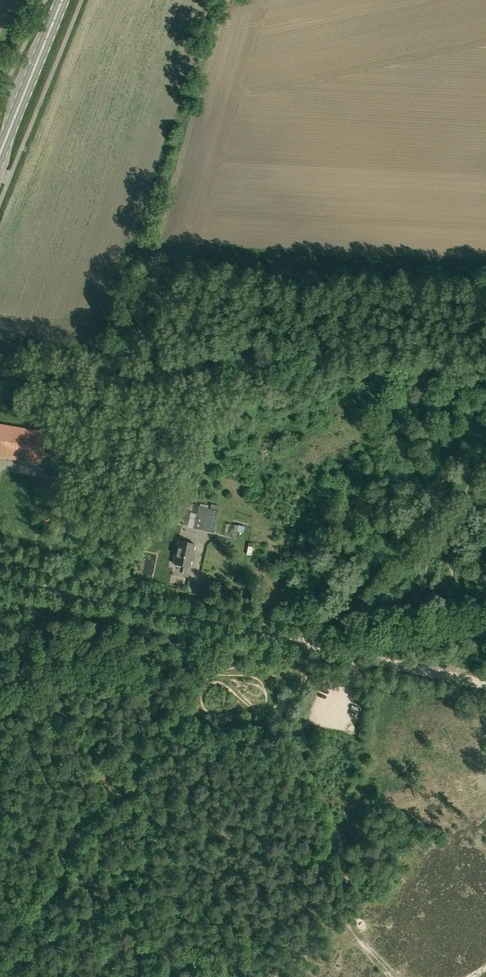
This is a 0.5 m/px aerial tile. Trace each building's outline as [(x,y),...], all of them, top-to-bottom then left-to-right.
[(40,464),(45,431),(0,424),(0,457),(40,464)] [(93,445),(98,433),(99,431),(93,428),(90,435),(91,435),(88,443),(93,445)] [(62,459),(66,435),(52,432),(48,456),(62,459)] [(187,503),(182,525),(213,533),(219,510),(204,507),(199,505),(187,503)] [(154,539),(157,527),(151,526),(148,537),(154,539)] [(174,564),(190,567),(192,559),(193,559),(195,551),(194,551),(195,544),(179,540),(178,548),(177,547),(175,556),(176,556),(174,564)] [(264,556),(266,544),(252,542),(251,546),(246,545),(246,554),(264,556)]
